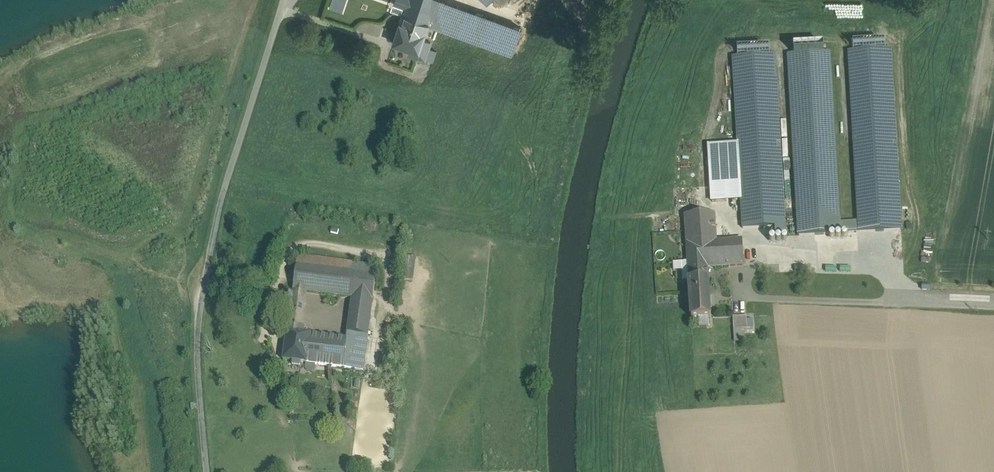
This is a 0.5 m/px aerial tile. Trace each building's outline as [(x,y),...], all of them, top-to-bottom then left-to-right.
[(345,10),(349,0),(333,0),(331,5),(345,10)] [(395,3),(405,7),(400,22),(426,31),(428,25),(428,24),(434,5),(420,0),(396,0),(395,3)] [(443,0),(436,0),(434,5),(428,24),(428,25),(512,55),(522,28),(443,0)] [(426,31),(400,22),(393,42),(410,48),(419,51),(423,39),(426,31)] [(431,42),(423,39),(419,51),(418,57),(425,59),(431,42)] [(824,47),(793,48),(794,54),(787,55),(798,236),(857,232),(857,222),(841,223),(831,52),(824,53),(824,47)] [(419,51),(410,48),(409,53),(410,55),(417,58),(418,57),(419,51)] [(780,109),(778,55),(771,55),(771,58),(768,58),(768,65),(764,65),(764,71),(764,80),(768,80),(768,110),(780,109)] [(738,126),(748,125),(747,88),(746,57),(736,58),(738,126)] [(729,144),(709,145),(712,186),(731,185),(729,144)] [(780,168),(750,169),(750,184),(752,203),(754,238),(784,237),(780,168)] [(731,185),(712,186),(713,206),(752,203),(750,184),(731,185)] [(715,214),(685,215),(689,280),(709,280),(709,279),(708,279),(708,268),(744,266),(742,239),(734,240),(734,234),(716,235),(715,214)] [(312,257),(298,256),(297,265),(311,267),(312,257)] [(378,267),(312,257),(311,267),(376,275),(378,267)] [(311,267),(297,265),(289,318),(302,320),(303,312),(304,306),(306,292),(352,298),(347,339),(343,367),(363,370),(376,275),(311,267)] [(709,280),(689,280),(692,319),(711,319),(709,280)] [(746,317),(733,317),(734,329),(747,328),(746,317)] [(302,320),(289,318),(288,332),(287,331),(284,360),(293,361),(293,365),(300,366),(301,362),(306,363),(311,334),(304,334),(305,329),(304,327),(301,327),(302,320)] [(347,339),(311,334),(306,363),(343,367),(347,339)]
